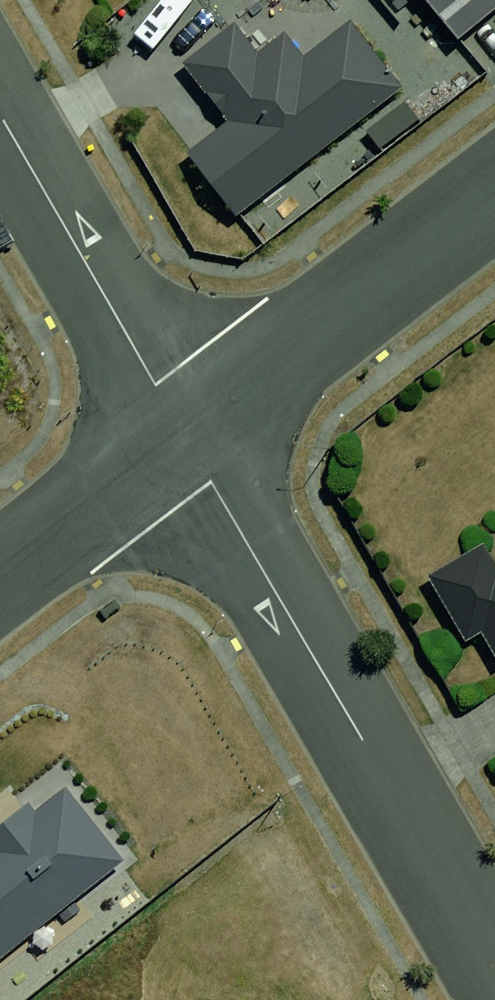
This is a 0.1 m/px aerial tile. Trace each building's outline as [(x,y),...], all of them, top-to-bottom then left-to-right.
[(220,158),(373,56),(334,6),(287,34),(268,0),(267,0),(203,39),(225,82),(191,114),(220,158)] [(408,32),(454,0),(386,0),(408,32)] [(432,611),(476,688),(494,678),(494,576),(432,611)] [(0,863),(0,978),(85,917),(30,841),(0,863)]
